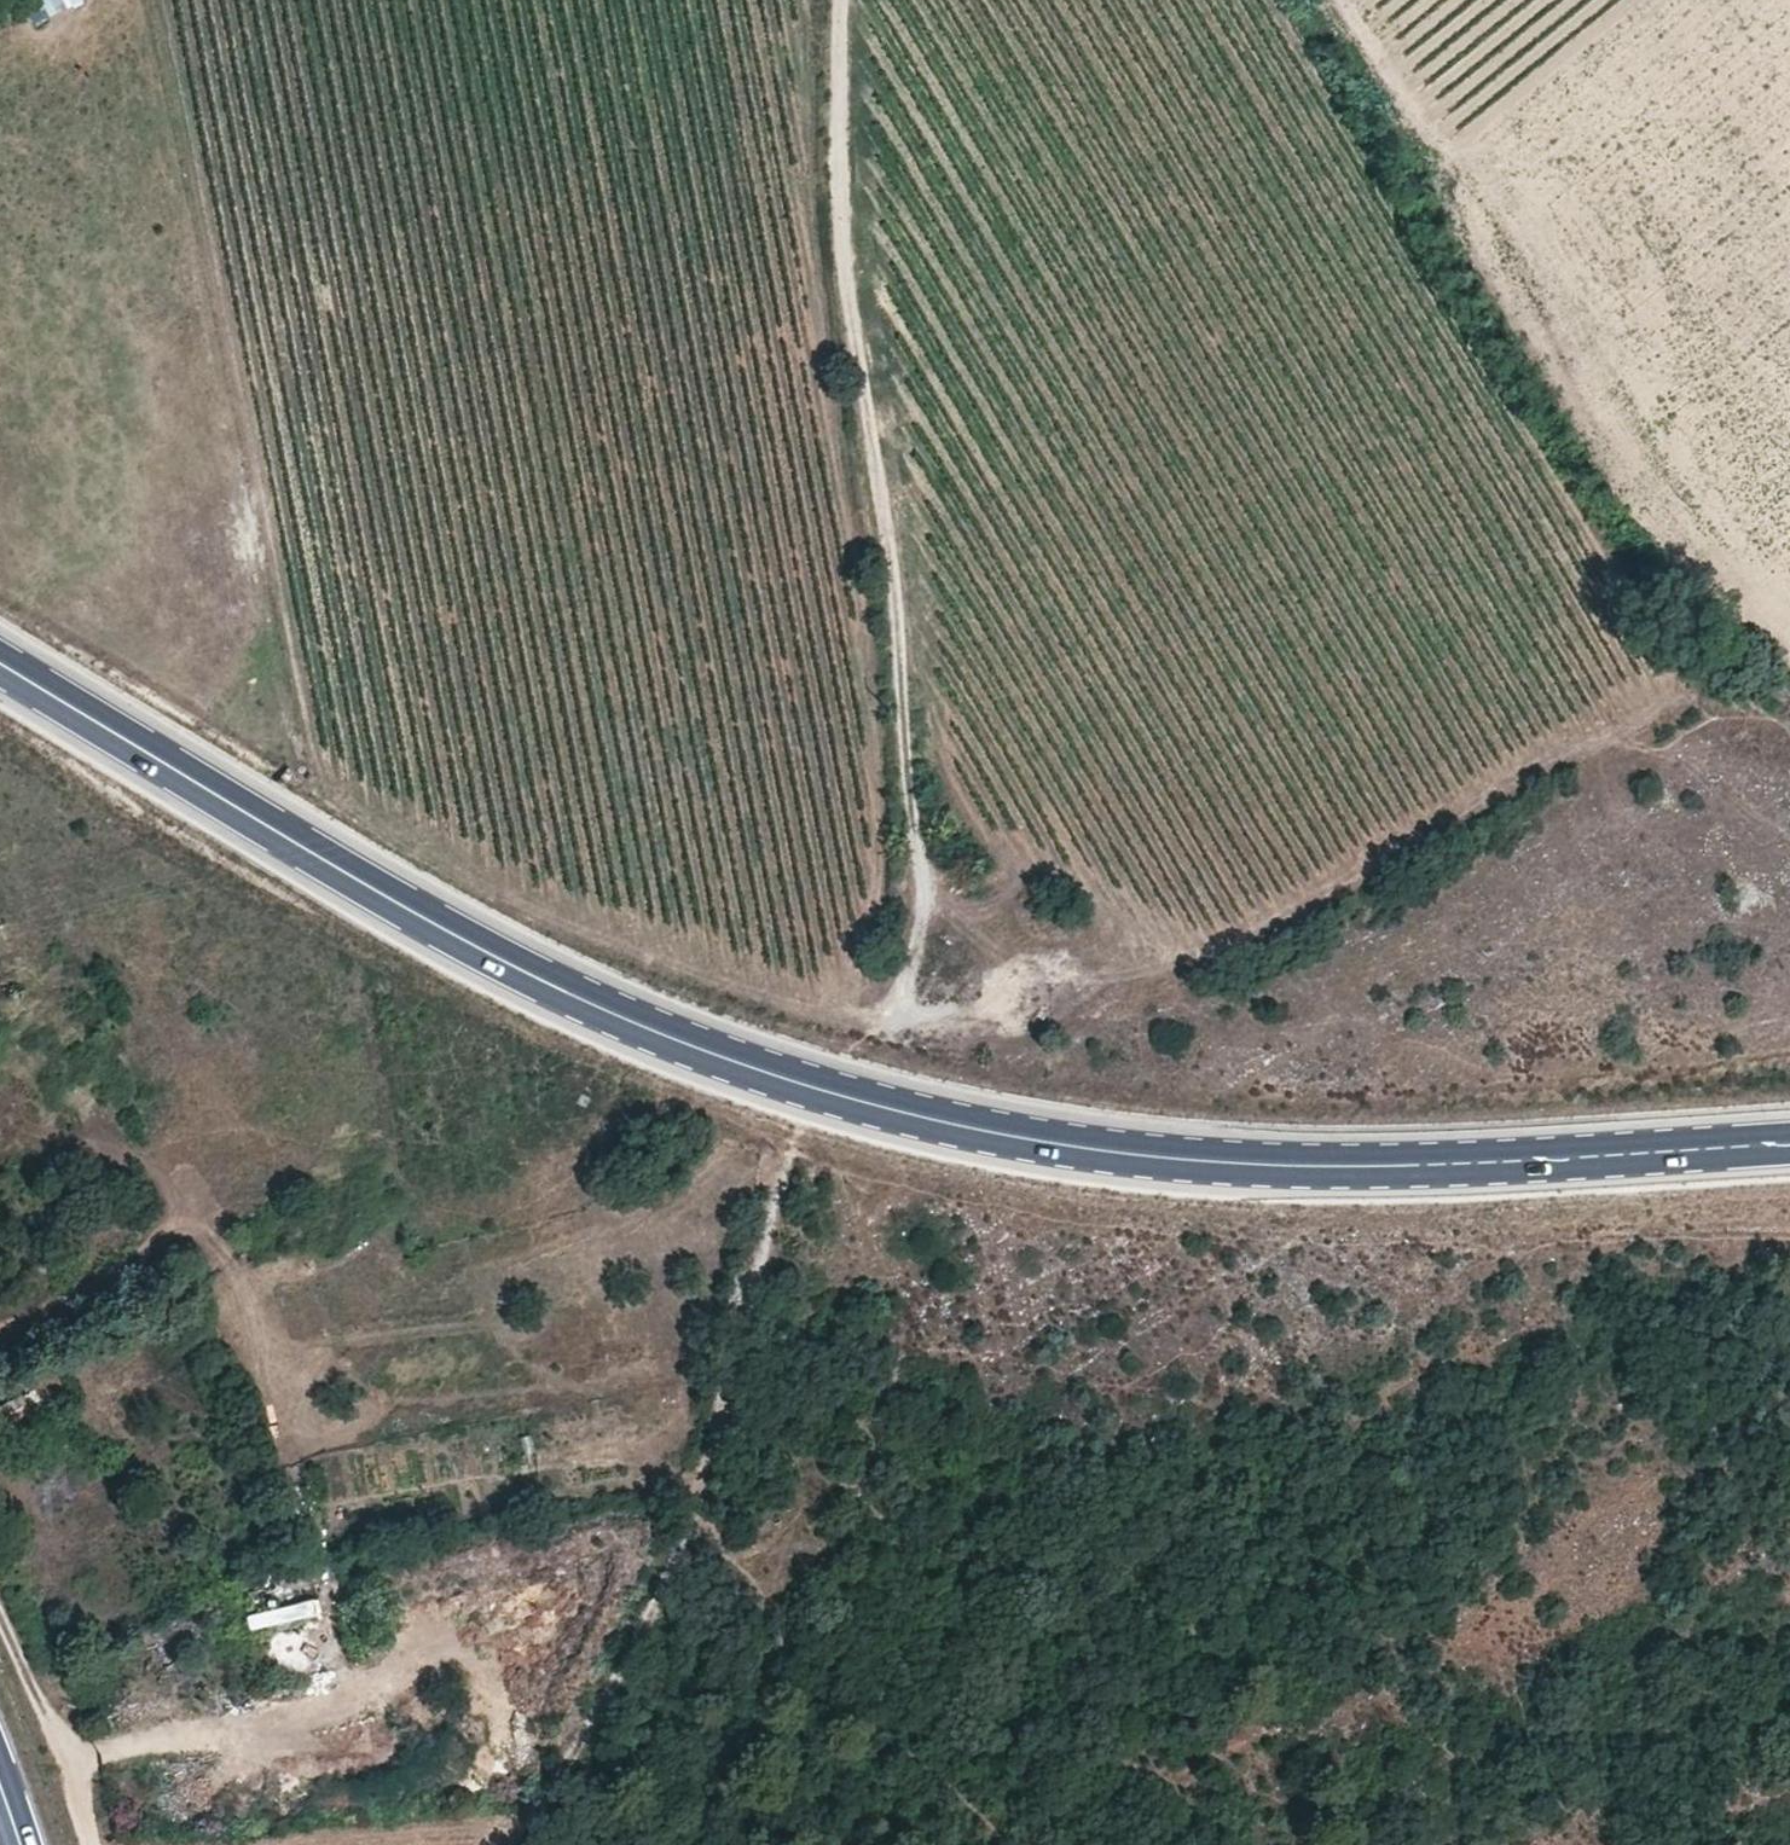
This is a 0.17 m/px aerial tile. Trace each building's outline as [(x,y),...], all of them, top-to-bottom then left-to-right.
[(47,15),(82,0),(40,0),(47,15)] [(250,1625),(321,1617),(319,1601),(248,1609),(250,1625)]
